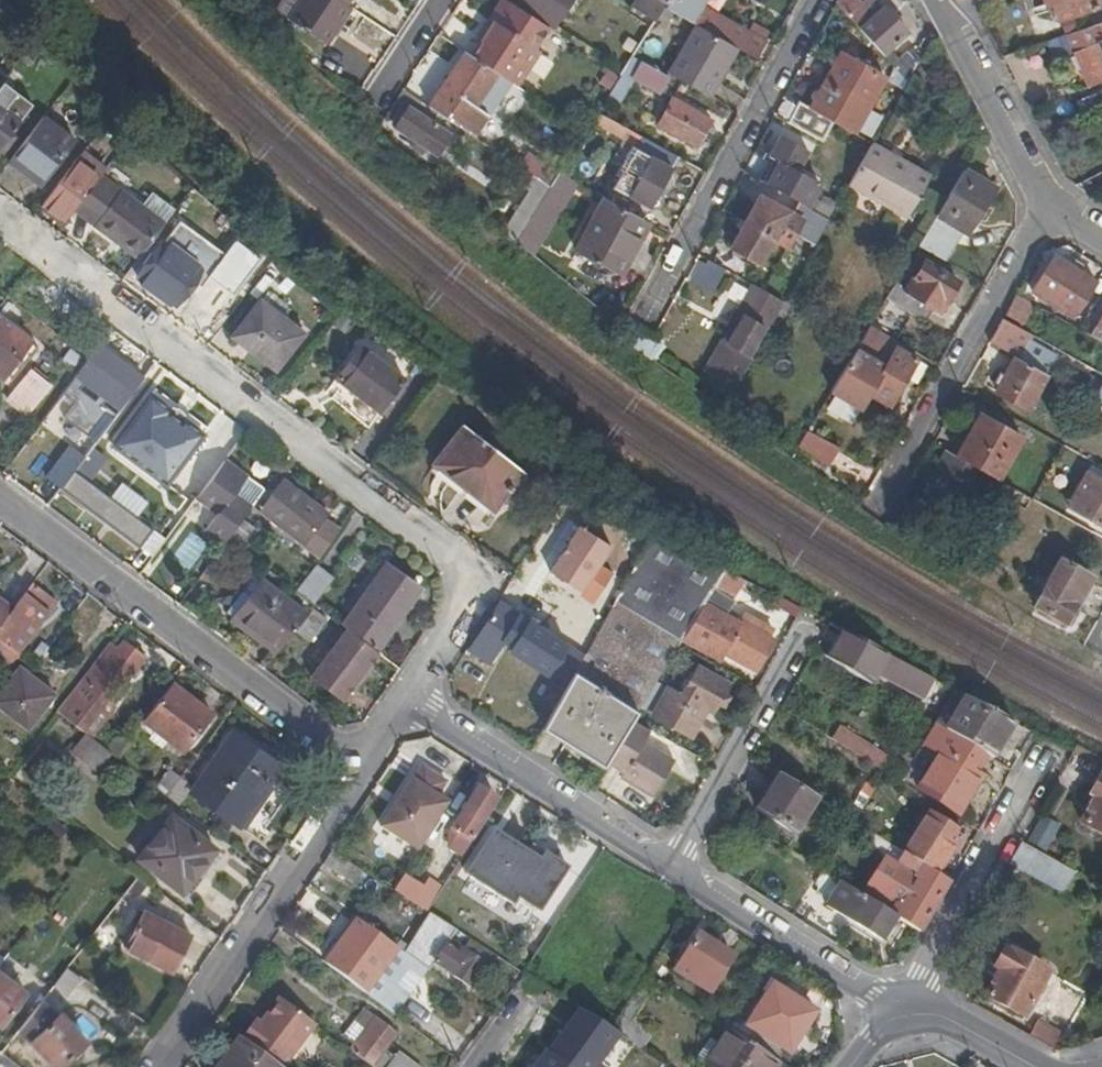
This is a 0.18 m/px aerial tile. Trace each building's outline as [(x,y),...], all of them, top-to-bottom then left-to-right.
[(353,10),(348,7),(338,0),(308,0),(293,23),(329,48),(353,10)] [(353,10),(360,0),(353,0),(348,7),(353,10)] [(511,82),(518,86),(540,53),(535,50),(550,28),(507,0),(502,0),(491,16),(494,22),(482,39),(471,56),(511,82)] [(550,28),(551,29),(570,0),(507,0),(550,28)] [(634,8),(656,23),(665,9),(670,0),(639,0),(634,8)] [(665,9),(695,25),(731,45),(733,46),(743,29),(697,4),(691,1),(692,0),(670,0),(665,9)] [(919,62),(910,56),(906,64),(897,54),(895,54),(891,49),(909,34),(886,7),(872,19),(856,0),(839,0),(837,3),(895,68),(908,83),(919,62)] [(1048,6),(1054,4),(1059,19),(1079,13),(1075,0),(1046,0),(1048,6)] [(1079,13),(1099,7),(1097,0),(1075,0),(1079,13)] [(478,36),(482,39),(494,22),(491,16),(478,36)] [(1066,36),(1089,88),(1101,82),(1101,24),(1084,30),(1066,36)] [(670,74),(706,93),(731,45),(695,25),(670,74)] [(39,53),(29,44),(18,59),(28,68),(39,53)] [(467,53),(430,107),(473,136),(511,82),(471,56),(467,53)] [(826,84),(869,108),(885,79),(842,55),(826,84)] [(659,92),(668,76),(667,76),(633,57),(622,76),(607,99),(618,105),(634,78),(659,92)] [(895,68),(886,87),(901,95),(908,83),(895,68)] [(855,134),(869,108),(826,84),(811,110),(805,107),(795,126),(823,141),(834,122),(855,134)] [(0,88),(0,151),(30,110),(0,88)] [(673,100),(659,126),(699,146),(712,121),(673,100)] [(410,107),(396,128),(437,156),(452,135),(410,107)] [(650,207),(678,157),(598,113),(592,123),(638,149),(615,188),(650,207)] [(69,146),(39,123),(6,167),(24,181),(29,174),(41,183),(69,146)] [(939,162),(881,130),(873,144),(858,171),(916,205),(939,162)] [(767,185),(805,207),(819,183),(797,171),(808,151),(782,137),(770,157),(779,163),(767,185)] [(770,157),(758,180),(767,185),(779,163),(770,157)] [(919,246),(941,260),(960,229),(968,234),(995,187),(965,169),(919,246)] [(550,188),(522,231),(536,239),(573,181),(560,173),(550,188)] [(36,189),(41,183),(29,174),(24,181),(36,189)] [(78,187),(64,178),(42,207),(64,223),(70,216),(89,189),(81,183),(78,187)] [(96,180),(89,189),(70,216),(92,232),(119,197),(96,180)] [(538,180),(505,232),(516,241),(522,231),(550,188),(538,180)] [(119,196),(119,197),(92,232),(134,264),(161,228),(119,196)] [(609,201),(605,198),(594,218),(598,221),(609,201)] [(758,198),(731,249),(760,264),(773,239),(788,248),(802,221),(780,209),(780,211),(758,198)] [(637,242),(648,222),(609,201),(598,221),(594,218),(576,252),(614,274),(633,240),(637,242)] [(817,213),(829,220),(835,209),(823,202),(817,213)] [(184,268),(199,246),(175,228),(133,284),(171,314),(184,296),(198,279),(184,268)] [(619,277),(637,242),(633,240),(614,274),(619,277)] [(221,263),(219,262),(199,246),(184,268),(198,279),(184,296),(192,301),(203,285),(221,263)] [(230,247),(219,262),(221,263),(203,285),(225,302),(251,264),(230,247)] [(744,262),(720,247),(712,262),(737,275),(744,262)] [(1053,257),(1032,292),(1075,318),(1097,284),(1053,257)] [(896,284),(885,302),(924,326),(935,308),(941,311),(959,283),(927,262),(908,292),(896,284)] [(705,370),(736,388),(738,384),(753,357),(748,354),(764,327),(769,329),(774,319),(784,302),(754,285),(739,312),(744,315),(728,343),(723,340),(705,370)] [(791,291),(784,302),(774,319),(789,328),(806,300),(791,291)] [(1021,299),(1014,295),(1003,314),(1010,319),(1021,299)] [(259,301),(232,337),(275,370),(303,334),(259,301)] [(1000,318),(987,342),(1014,357),(1015,357),(1025,339),(1020,336),(1022,331),(1000,318)] [(1092,338),(1101,344),(1101,319),(1092,338)] [(5,386),(33,353),(0,325),(0,382),(5,386)] [(897,347),(899,343),(871,326),(831,392),(862,410),(871,395),(891,406),(918,359),(897,347)] [(635,336),(656,353),(663,342),(653,336),(640,329),(635,336)] [(142,378),(98,345),(88,358),(72,380),(116,413),(119,410),(142,378)] [(401,385),(353,347),(329,379),(371,411),(366,418),(371,421),(398,389),(401,385)] [(1026,408),(1045,374),(1015,357),(1014,357),(995,391),(1026,408)] [(45,389),(26,374),(1,404),(21,419),(45,389)] [(183,403),(146,374),(142,378),(119,410),(154,437),(154,446),(162,453),(170,451),(196,418),(181,406),(183,403)] [(329,379),(324,386),(366,418),(371,411),(329,379)] [(108,424),(116,413),(72,380),(63,391),(101,419),(108,424)] [(980,415),(957,458),(983,472),(999,481),(1022,439),(980,415)] [(43,484),(56,493),(108,424),(101,419),(85,442),(78,437),(43,484)] [(810,427),(796,451),(829,470),(843,447),(810,427)] [(432,471),(490,514),(519,475),(462,432),(432,471)] [(987,488),(999,494),(1004,484),(999,481),(983,472),(983,474),(946,454),(928,484),(966,505),(981,479),(989,485),(987,488)] [(486,519),(490,514),(432,471),(428,476),(486,519)] [(155,518),(94,472),(74,499),(135,544),(155,518)] [(1085,472),(1066,507),(1082,515),(1101,480),(1085,472)] [(1101,480),(1082,515),(1101,526),(1101,481),(1101,480)] [(304,543),(326,513),(283,481),(261,511),(304,543)] [(1010,501),(1016,491),(1004,484),(999,494),(1010,501)] [(205,530),(224,544),(228,539),(237,526),(233,523),(242,510),(215,489),(205,502),(218,512),(205,530)] [(255,532),(241,521),(237,526),(228,539),(242,549),(255,532)] [(611,547),(582,528),(552,574),(582,593),(599,565),(611,547)] [(725,571),(656,531),(637,564),(586,656),(579,668),(542,733),(603,772),(605,768),(633,721),(681,644),(683,639),(703,607),(725,571)] [(330,578),(312,564),(293,589),(311,602),(330,578)] [(343,627),(347,630),(376,652),(421,589),(388,565),(343,627)] [(597,602),(615,575),(599,565),(582,593),(597,602)] [(1052,581),(1083,599),(1093,581),(1061,565),(1052,581)] [(217,606),(225,611),(251,576),(243,570),(217,606)] [(224,612),(276,652),(305,615),(252,575),(251,576),(225,611),(224,612)] [(1067,627),(1083,599),(1052,581),(1037,610),(1067,627)] [(32,582),(17,602),(0,624),(0,639),(16,651),(55,600),(32,582)] [(17,602),(0,590),(0,624),(17,602)] [(523,615),(502,602),(470,652),(490,664),(523,615)] [(741,628),(703,607),(683,639),(723,662),(726,656),(741,628)] [(579,668),(586,656),(540,626),(532,637),(579,668)] [(741,628),(726,656),(755,674),(772,643),(742,626),(741,628)] [(341,703),(378,654),(376,652),(347,630),(309,679),(341,703)] [(844,634),(839,631),(829,649),(834,653),(844,634)] [(829,649),(824,657),(868,684),(885,657),(844,634),(834,653),(829,649)] [(118,651),(110,644),(57,713),(81,731),(104,700),(108,703),(144,657),(124,642),(118,651)] [(53,694),(19,668),(0,691),(0,709),(27,729),(53,694)] [(683,697),(670,690),(654,717),(691,739),(707,711),(715,715),(732,687),(700,668),(683,697)] [(210,713),(172,684),(144,720),(182,750),(210,713)] [(946,732),(964,702),(956,697),(937,727),(946,732)] [(964,702),(1012,729),(1014,725),(966,699),(964,702)] [(993,761),(1012,729),(964,702),(946,732),(982,755),(989,759),(993,761)] [(848,716),(840,730),(867,747),(876,752),(884,738),(848,716)] [(636,723),(633,721),(605,768),(623,778),(621,782),(654,802),(676,765),(642,746),(651,731),(636,723)] [(287,763),(237,725),(193,785),(240,821),(272,778),(274,780),(287,763)] [(919,790),(959,816),(982,779),(978,776),(971,772),(982,755),(946,732),(937,727),(927,744),(942,754),(919,790)] [(840,730),(833,742),(890,776),(905,751),(884,738),(876,752),(867,747),(840,730)] [(117,738),(107,752),(115,758),(126,744),(117,738)] [(96,772),(108,758),(84,739),(72,754),(96,772)] [(460,758),(436,742),(427,756),(426,755),(397,798),(437,824),(465,781),(451,772),(460,758)] [(971,772),(978,776),(989,759),(982,755),(971,772)] [(167,797),(180,779),(170,771),(156,789),(167,797)] [(820,800),(782,777),(760,813),(797,835),(820,800)] [(1100,777),(1090,797),(1094,800),(1081,825),(1101,836),(1101,778),(1100,777)] [(192,788),(181,778),(180,779),(167,797),(178,806),(192,788)] [(461,857),(471,842),(470,841),(477,830),(495,802),(478,790),(452,829),(449,841),(453,845),(450,850),(461,857)] [(836,811),(855,823),(859,815),(841,804),(836,811)] [(905,853),(938,874),(951,852),(954,854),(965,836),(929,814),(905,853)] [(215,851),(171,817),(138,861),(182,894),(215,851)] [(543,910),(572,865),(548,851),(544,858),(497,827),(469,871),(516,902),(521,895),(543,910)] [(883,840),(871,832),(862,847),(884,862),(894,846),(883,840)] [(1072,872),(1021,844),(1014,858),(1036,871),(1034,876),(1061,891),(1072,872)] [(921,933),(951,882),(938,874),(905,853),(894,846),(884,862),(872,883),(858,875),(849,876),(844,885),(859,895),(864,885),(902,909),(897,918),(921,933)] [(392,891),(427,912),(441,890),(420,876),(416,882),(404,874),(392,891)] [(883,941),(897,918),(859,895),(844,885),(843,885),(829,907),(883,941)] [(189,937),(144,914),(126,950),(171,973),(189,937)] [(364,994),(397,950),(358,921),(325,965),(364,994)] [(735,955),(701,933),(677,969),(712,991),(735,955)] [(471,988),(486,964),(466,951),(462,959),(445,948),(435,965),(471,988)] [(384,1009),(417,965),(397,950),(364,994),(384,1009)] [(1047,974),(1005,950),(994,970),(999,973),(985,997),(1023,1018),(1047,974)] [(53,987),(66,998),(80,980),(66,970),(53,987)] [(0,976),(0,1025),(24,995),(0,976)] [(638,989),(648,996),(655,986),(644,979),(638,989)] [(750,1043),(776,1059),(784,1047),(791,1051),(818,1012),(776,985),(749,1025),(759,1031),(750,1043)] [(611,1030),(642,1049),(651,1035),(631,1022),(648,996),(638,989),(611,1030)] [(575,1007),(610,1029),(617,1018),(582,996),(575,1007)] [(279,1000),(261,1027),(254,1023),(242,1040),(278,1066),(288,1066),(316,1027),(279,1000)] [(18,1033),(31,1043),(53,1066),(59,1066),(85,1043),(60,1016),(58,1017),(40,1004),(18,1033)] [(372,1016),(345,1048),(350,1052),(378,1020),(372,1016)] [(1066,1035),(1038,1019),(1030,1035),(1058,1050),(1066,1035)] [(370,1066),(388,1066),(377,1059),(396,1036),(378,1020),(350,1052),(370,1066)] [(781,1063),(776,1059),(750,1043),(730,1031),(707,1066),(778,1066),(781,1063)] [(239,1039),(219,1066),(278,1066),(242,1040),(239,1039)] [(397,1056),(388,1066),(413,1066),(397,1056)]
